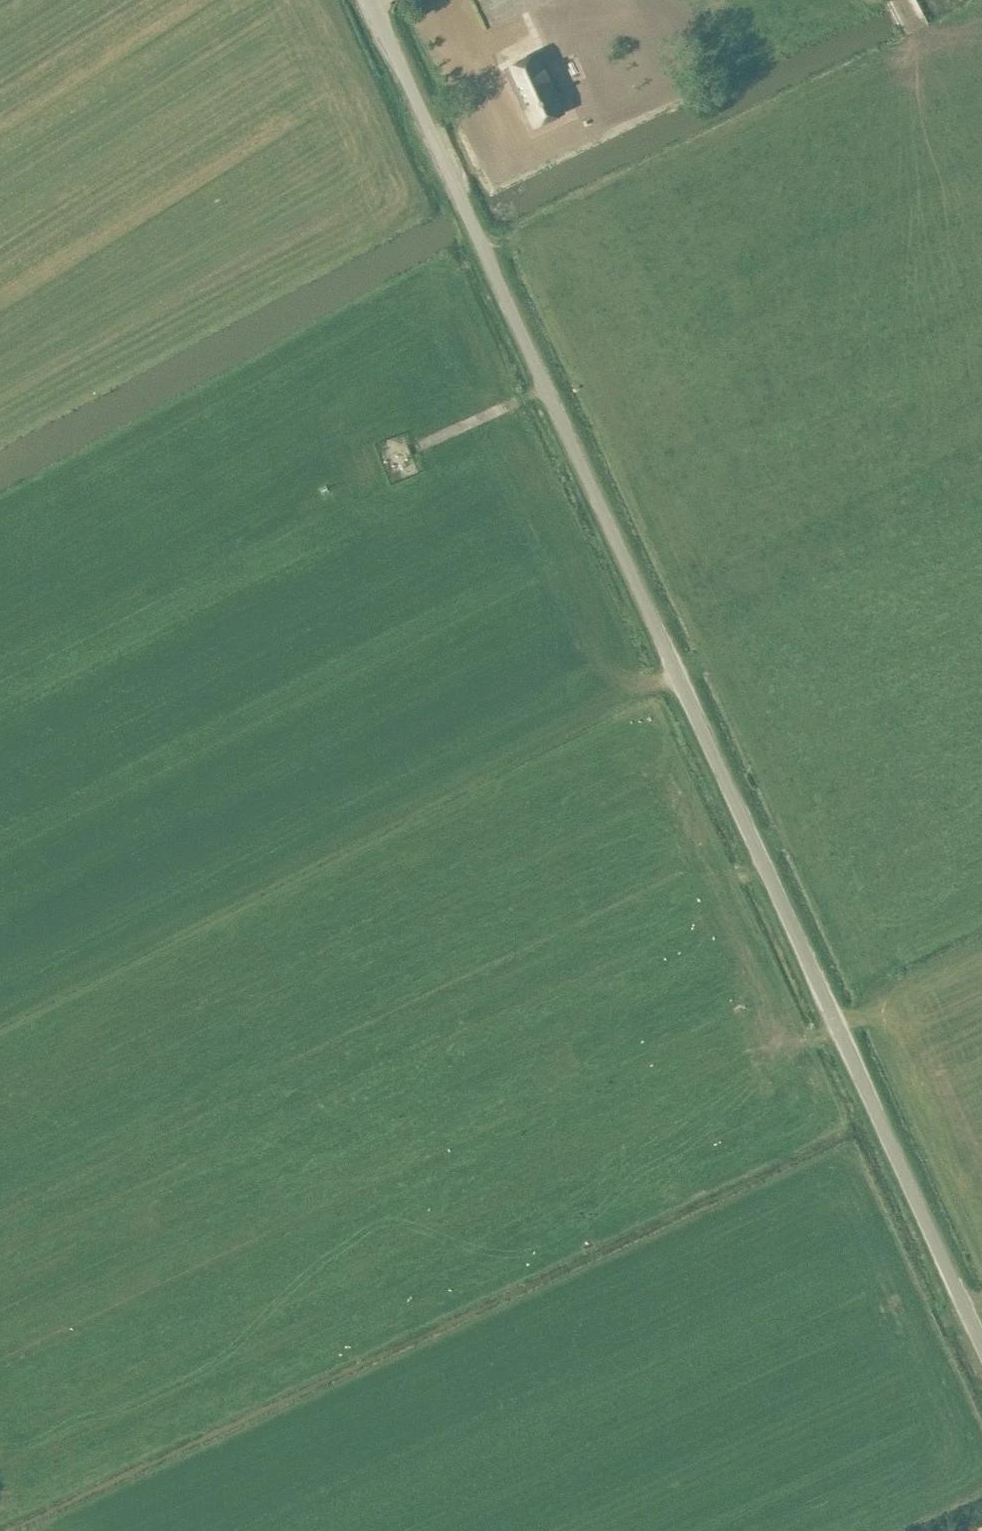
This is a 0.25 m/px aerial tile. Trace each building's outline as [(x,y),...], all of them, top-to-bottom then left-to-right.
[(533,48),(503,62),(516,90),(518,90),(531,119),(558,106),(550,88),(552,87),(546,75),(544,76),(539,65),(541,64),(533,48)]
